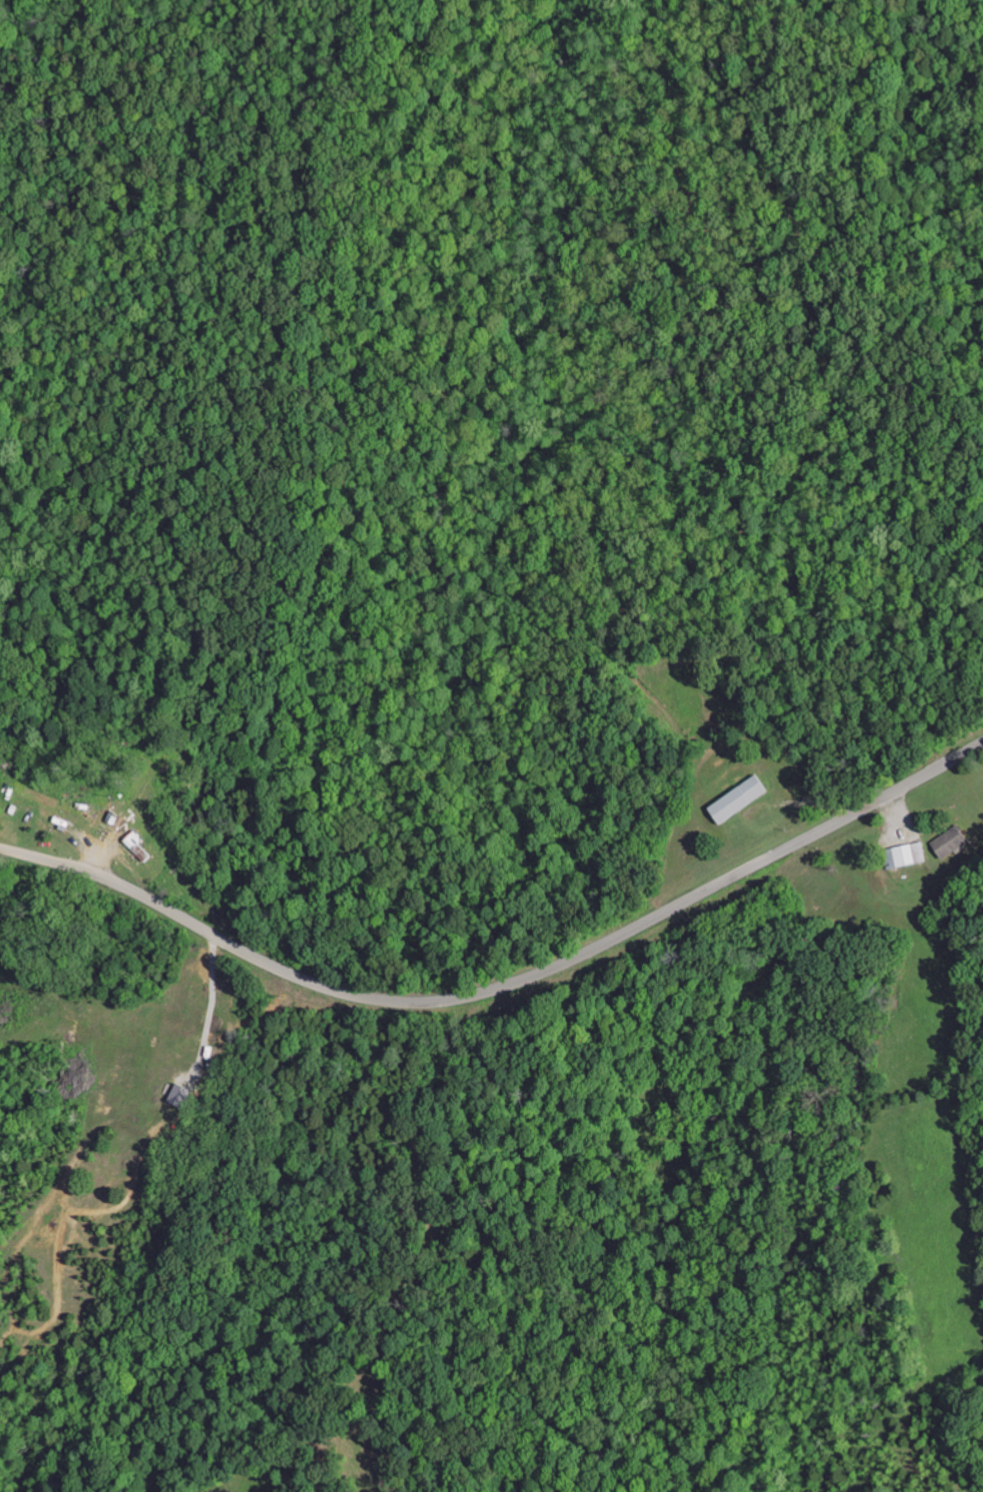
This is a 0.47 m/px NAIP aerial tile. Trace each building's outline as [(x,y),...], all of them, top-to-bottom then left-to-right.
[(766,792),(754,775),(706,809),(718,826),(766,792)] [(940,860),(967,842),(956,825),(929,843),(940,860)] [(925,862),(921,842),(883,850),(887,869),(925,862)] [(181,1109),(189,1091),(173,1084),(165,1102),(181,1109)]
